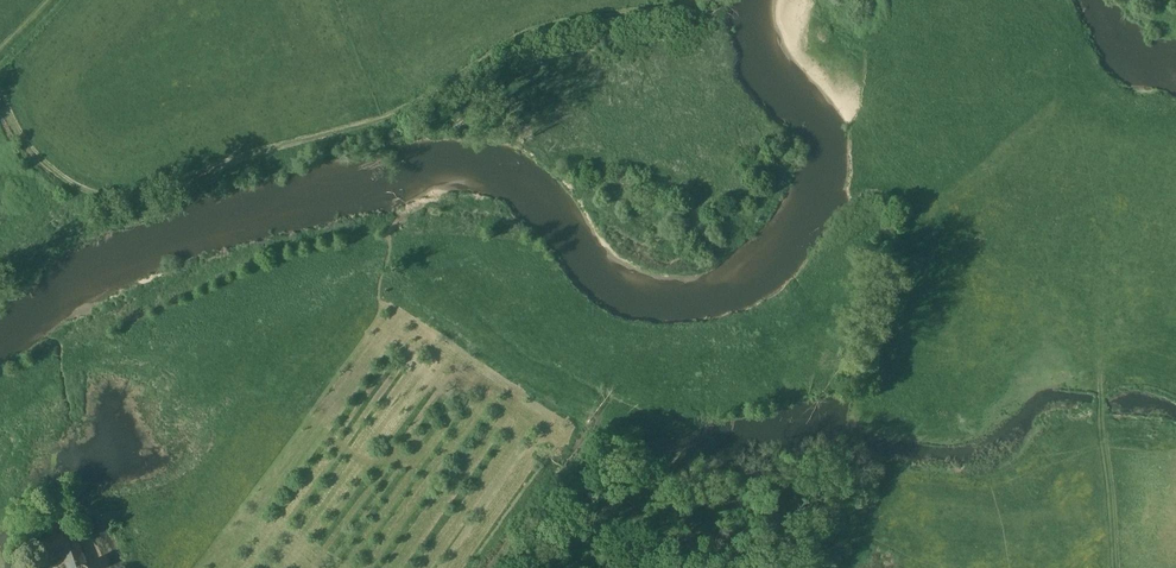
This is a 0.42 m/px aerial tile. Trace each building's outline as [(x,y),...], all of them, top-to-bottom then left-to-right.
[(70,527),(35,541),(42,561),(61,553),(66,567),(83,561),(70,527)]
